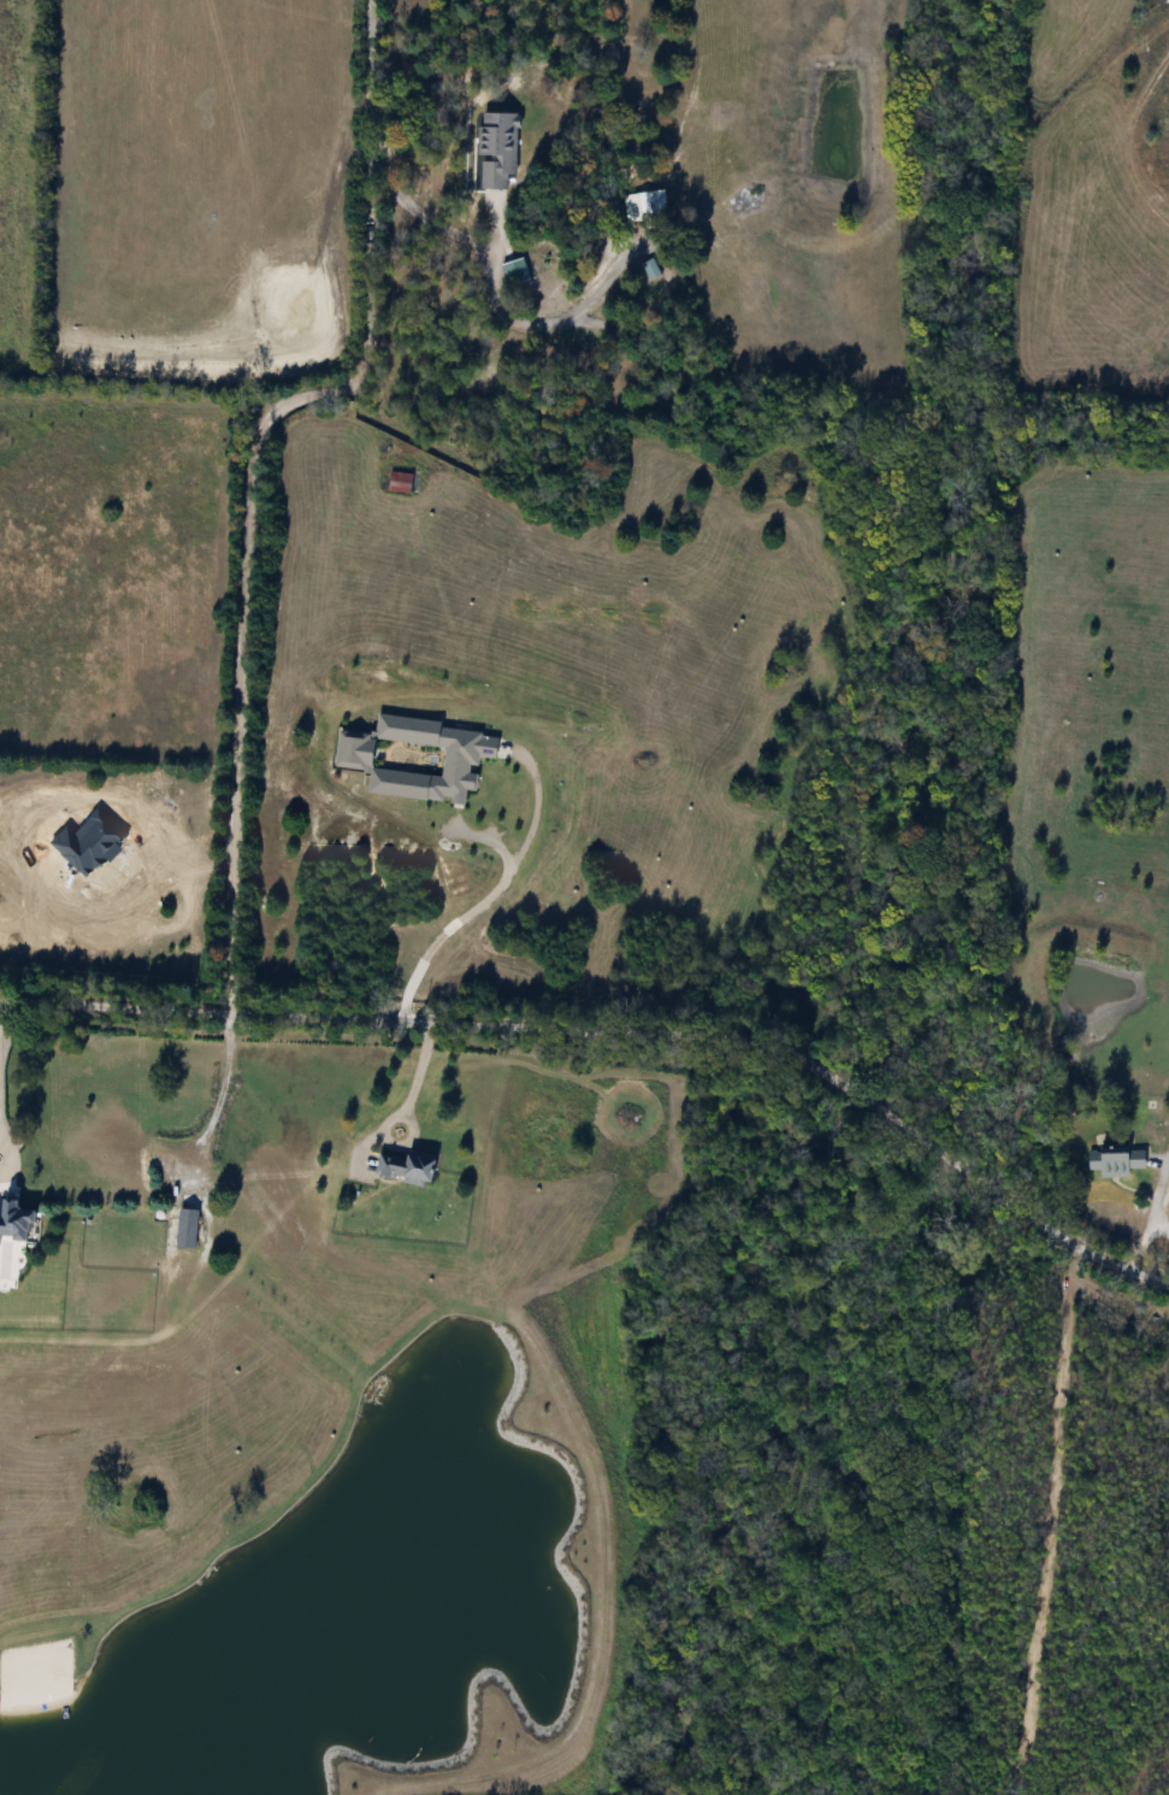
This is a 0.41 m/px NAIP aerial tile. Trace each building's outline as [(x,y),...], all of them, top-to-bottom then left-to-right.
[(476,188),(503,189),(504,175),(514,175),(515,113),(478,112),(476,188)] [(527,279),(521,258),(499,264),(505,286),(527,279)] [(659,274),(651,259),(640,264),(648,279),(659,274)] [(1127,1177),(1127,1168),(1142,1168),(1142,1148),(1086,1148),(1086,1170),(1097,1170),(1097,1177),(1127,1177)] [(371,1175),(424,1184),(429,1159),(375,1150),(371,1175)] [(26,1209),(12,1209),(12,1197),(0,1197),(0,1238),(25,1238),(26,1209)] [(193,1208),(173,1208),(173,1246),(193,1246),(193,1208)]
